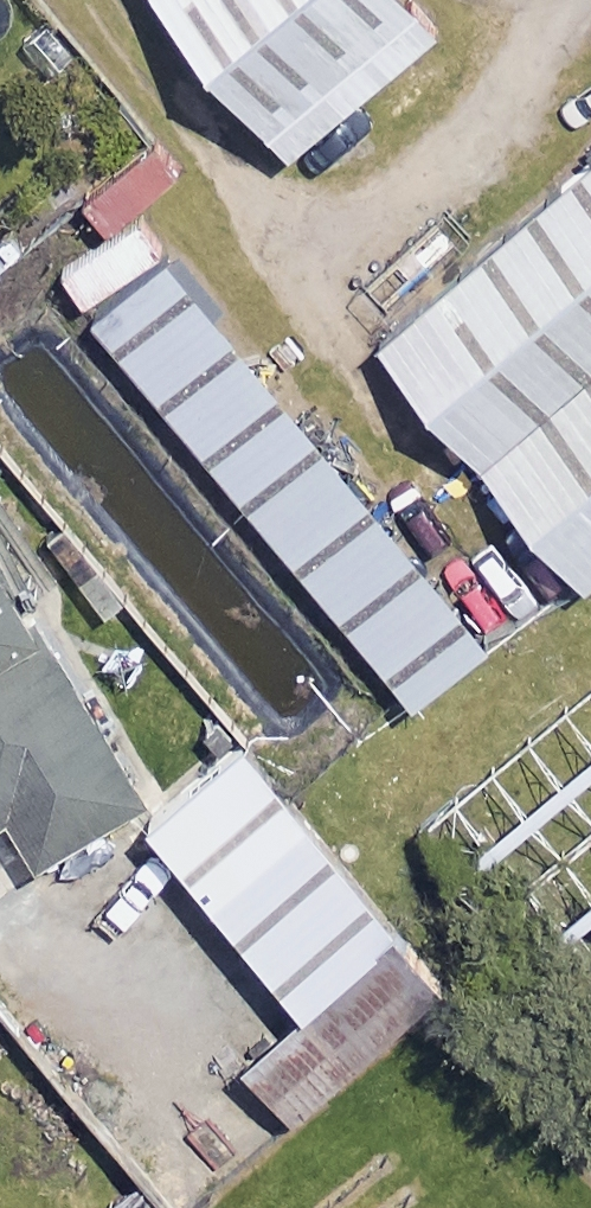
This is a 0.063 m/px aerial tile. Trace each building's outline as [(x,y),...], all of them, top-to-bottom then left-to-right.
[(404,0),(153,0),(284,158),(432,34),(404,0)] [(176,169),(149,138),(95,185),(122,216),(176,169)] [(590,373),(590,159),(374,343),(480,468),(590,373)] [(157,252),(136,217),(75,254),(96,288),(157,252)] [(176,250),(89,324),(408,697),(495,623),(176,250)] [(12,267),(0,253),(0,277),(12,267)] [(480,468),(580,586),(590,577),(590,373),(480,468)] [(0,559),(0,820),(10,814),(37,862),(141,802),(0,559)] [(415,823),(427,838),(590,1038),(590,679),(415,823)] [(384,918),(240,744),(144,823),(346,1067),(433,996),(386,939),(384,918)] [(319,1093),(279,1042),(248,1067),(288,1118),(319,1093)]
